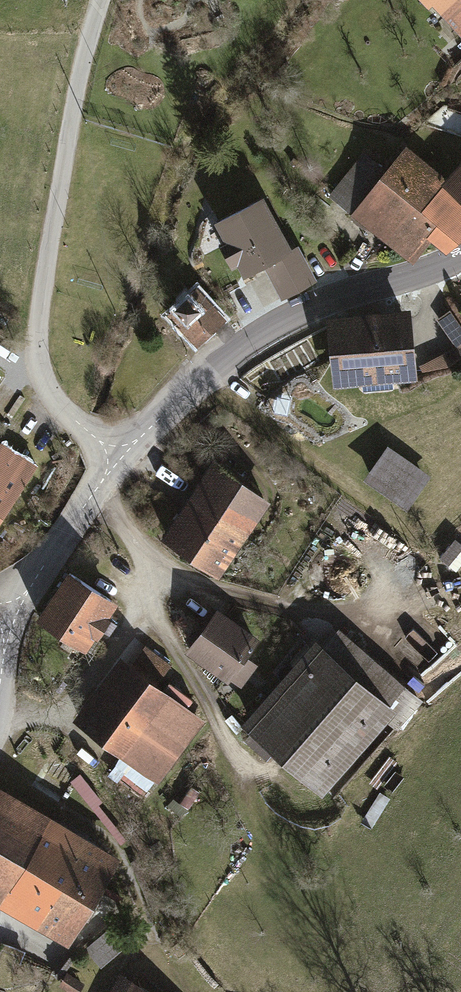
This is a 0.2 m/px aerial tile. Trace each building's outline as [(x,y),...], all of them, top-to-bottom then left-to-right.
[(430,11),(434,8),(460,36),(460,0),(420,0),(430,11)] [(440,107),(433,128),(460,135),(460,134),(460,113),(440,107)] [(460,239),(460,192),(446,179),(406,144),(384,169),(364,152),(328,194),(411,265),(432,241),(445,252),(460,239)] [(446,179),(460,192),(460,161),(446,179)] [(263,196),(212,224),(242,277),(263,265),(281,299),(317,280),(297,244),(292,247),(263,196)] [(196,286),(165,313),(195,347),(226,320),(196,286)] [(410,310),(325,319),(332,389),(417,380),(410,310)] [(437,319),(455,347),(460,343),(460,326),(451,310),(437,319)] [(460,358),(460,348),(460,346),(421,366),(427,376),(460,358)] [(38,465),(2,441),(0,443),(0,521),(38,465)] [(386,444),(362,478),(406,510),(430,476),(386,444)] [(213,461),(161,537),(220,577),(271,501),(213,461)] [(458,569),(460,566),(460,540),(457,537),(442,555),(458,569)] [(38,616),(87,649),(119,601),(70,568),(38,616)] [(186,652),(228,683),(230,680),(246,658),(259,641),(217,610),(186,652)] [(315,640),(241,726),(322,796),(386,721),(397,731),(422,702),(337,629),(322,646),(315,640)] [(121,657),(74,720),(159,783),(206,720),(121,657)] [(246,658),(230,680),(241,688),(257,666),(246,658)] [(80,774),(71,781),(121,845),(127,840),(100,804),(103,802),(80,774)] [(199,792),(190,786),(180,801),(190,807),(199,792)] [(69,946),(121,857),(0,787),(0,906),(69,946)] [(111,991),(155,991),(121,973),(111,991)] [(68,974),(59,987),(67,991),(82,991),(86,986),(68,974)]
